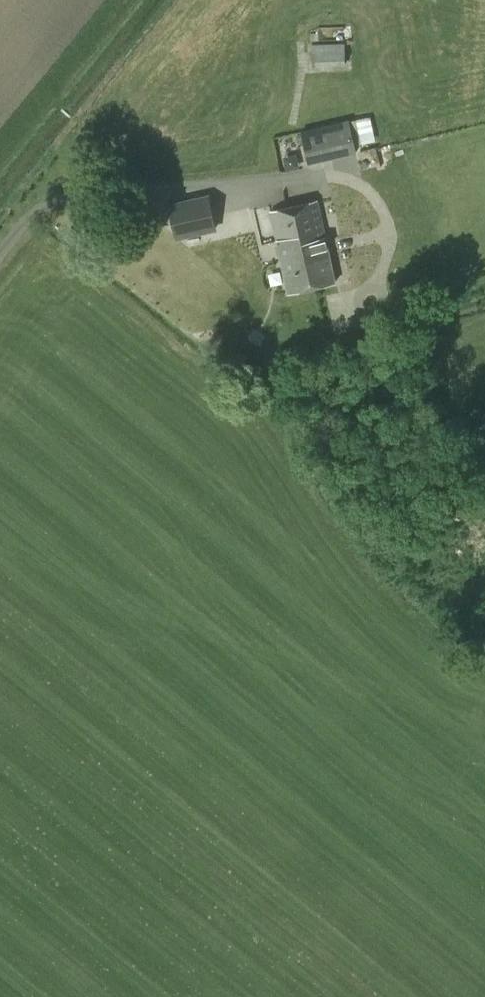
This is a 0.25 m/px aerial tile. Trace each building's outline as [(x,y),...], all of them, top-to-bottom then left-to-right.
[(321,42),(343,41),(343,26),(320,27),(321,42)] [(313,66),(345,66),(345,43),(312,44),(313,66)] [(375,140),(370,116),(349,121),(349,119),(301,130),(308,164),(357,153),(355,145),(375,140)] [(176,240),(217,231),(209,194),(168,203),(176,240)] [(307,258),(314,287),(335,282),(317,200),(286,207),(298,260),(307,258)] [(289,293),(314,287),(307,258),(298,260),(286,207),(270,211),(289,293)] [(267,271),(279,270),(278,255),(266,256),(267,271)]
